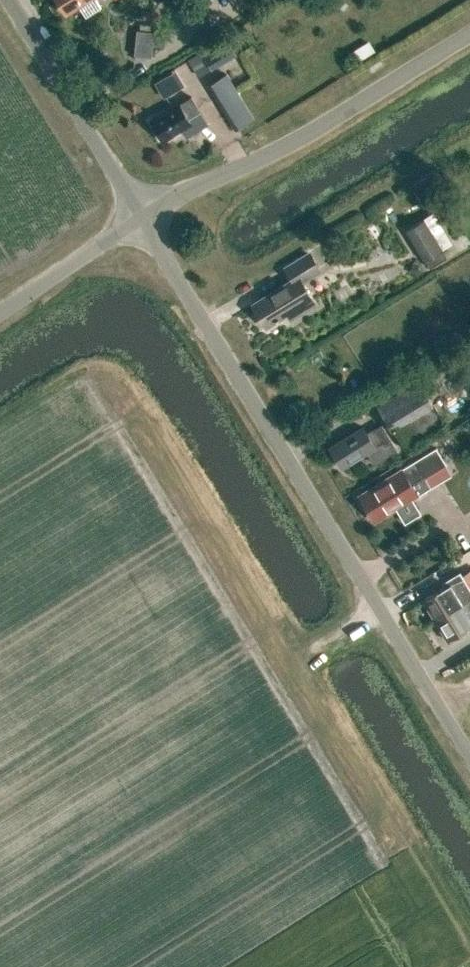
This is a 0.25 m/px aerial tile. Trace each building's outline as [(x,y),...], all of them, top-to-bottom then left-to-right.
[(66,10),(78,3),(86,17),(102,7),(97,0),(59,0),(66,10)] [(137,30),(135,54),(150,55),(153,32),(137,30)] [(201,51),(212,69),(237,55),(226,37),(201,51)] [(369,41),(351,51),(357,62),(375,51),(369,41)] [(164,96),(184,88),(177,70),(156,79),(164,96)] [(227,73),(209,84),(218,97),(225,110),(235,127),(253,116),(243,99),(227,73)] [(200,110),(191,96),(179,103),(178,102),(150,120),(163,140),(191,122),(188,118),(200,110)] [(433,172),(411,185),(416,194),(439,181),(433,172)] [(433,187),(417,196),(424,207),(440,198),(433,187)] [(405,228),(424,259),(429,267),(448,256),(443,247),(424,216),(405,228)] [(293,318),(315,304),(301,281),(319,270),(309,253),(286,267),(293,279),(253,304),(266,326),(289,311),(293,318)] [(419,426),(435,415),(430,406),(433,405),(418,381),(377,406),(392,430),(413,417),(419,426)] [(413,417),(392,430),(404,451),(443,427),(435,415),(419,426),(413,417)] [(396,449),(381,424),(367,433),(362,426),(329,447),(342,467),(367,451),(374,463),(396,449)] [(378,486),(360,497),(373,518),(390,507),(392,510),(396,508),(405,522),(420,513),(411,499),(417,495),(430,487),(424,476),(444,464),(435,449),(414,461),(414,460),(376,484),(378,486)] [(461,575),(466,584),(467,584),(469,588),(469,569),(461,575)] [(469,598),(469,588),(467,584),(466,584),(461,575),(459,572),(443,582),(445,586),(423,600),(435,620),(469,598)] [(435,620),(447,640),(469,626),(469,598),(435,620)]
